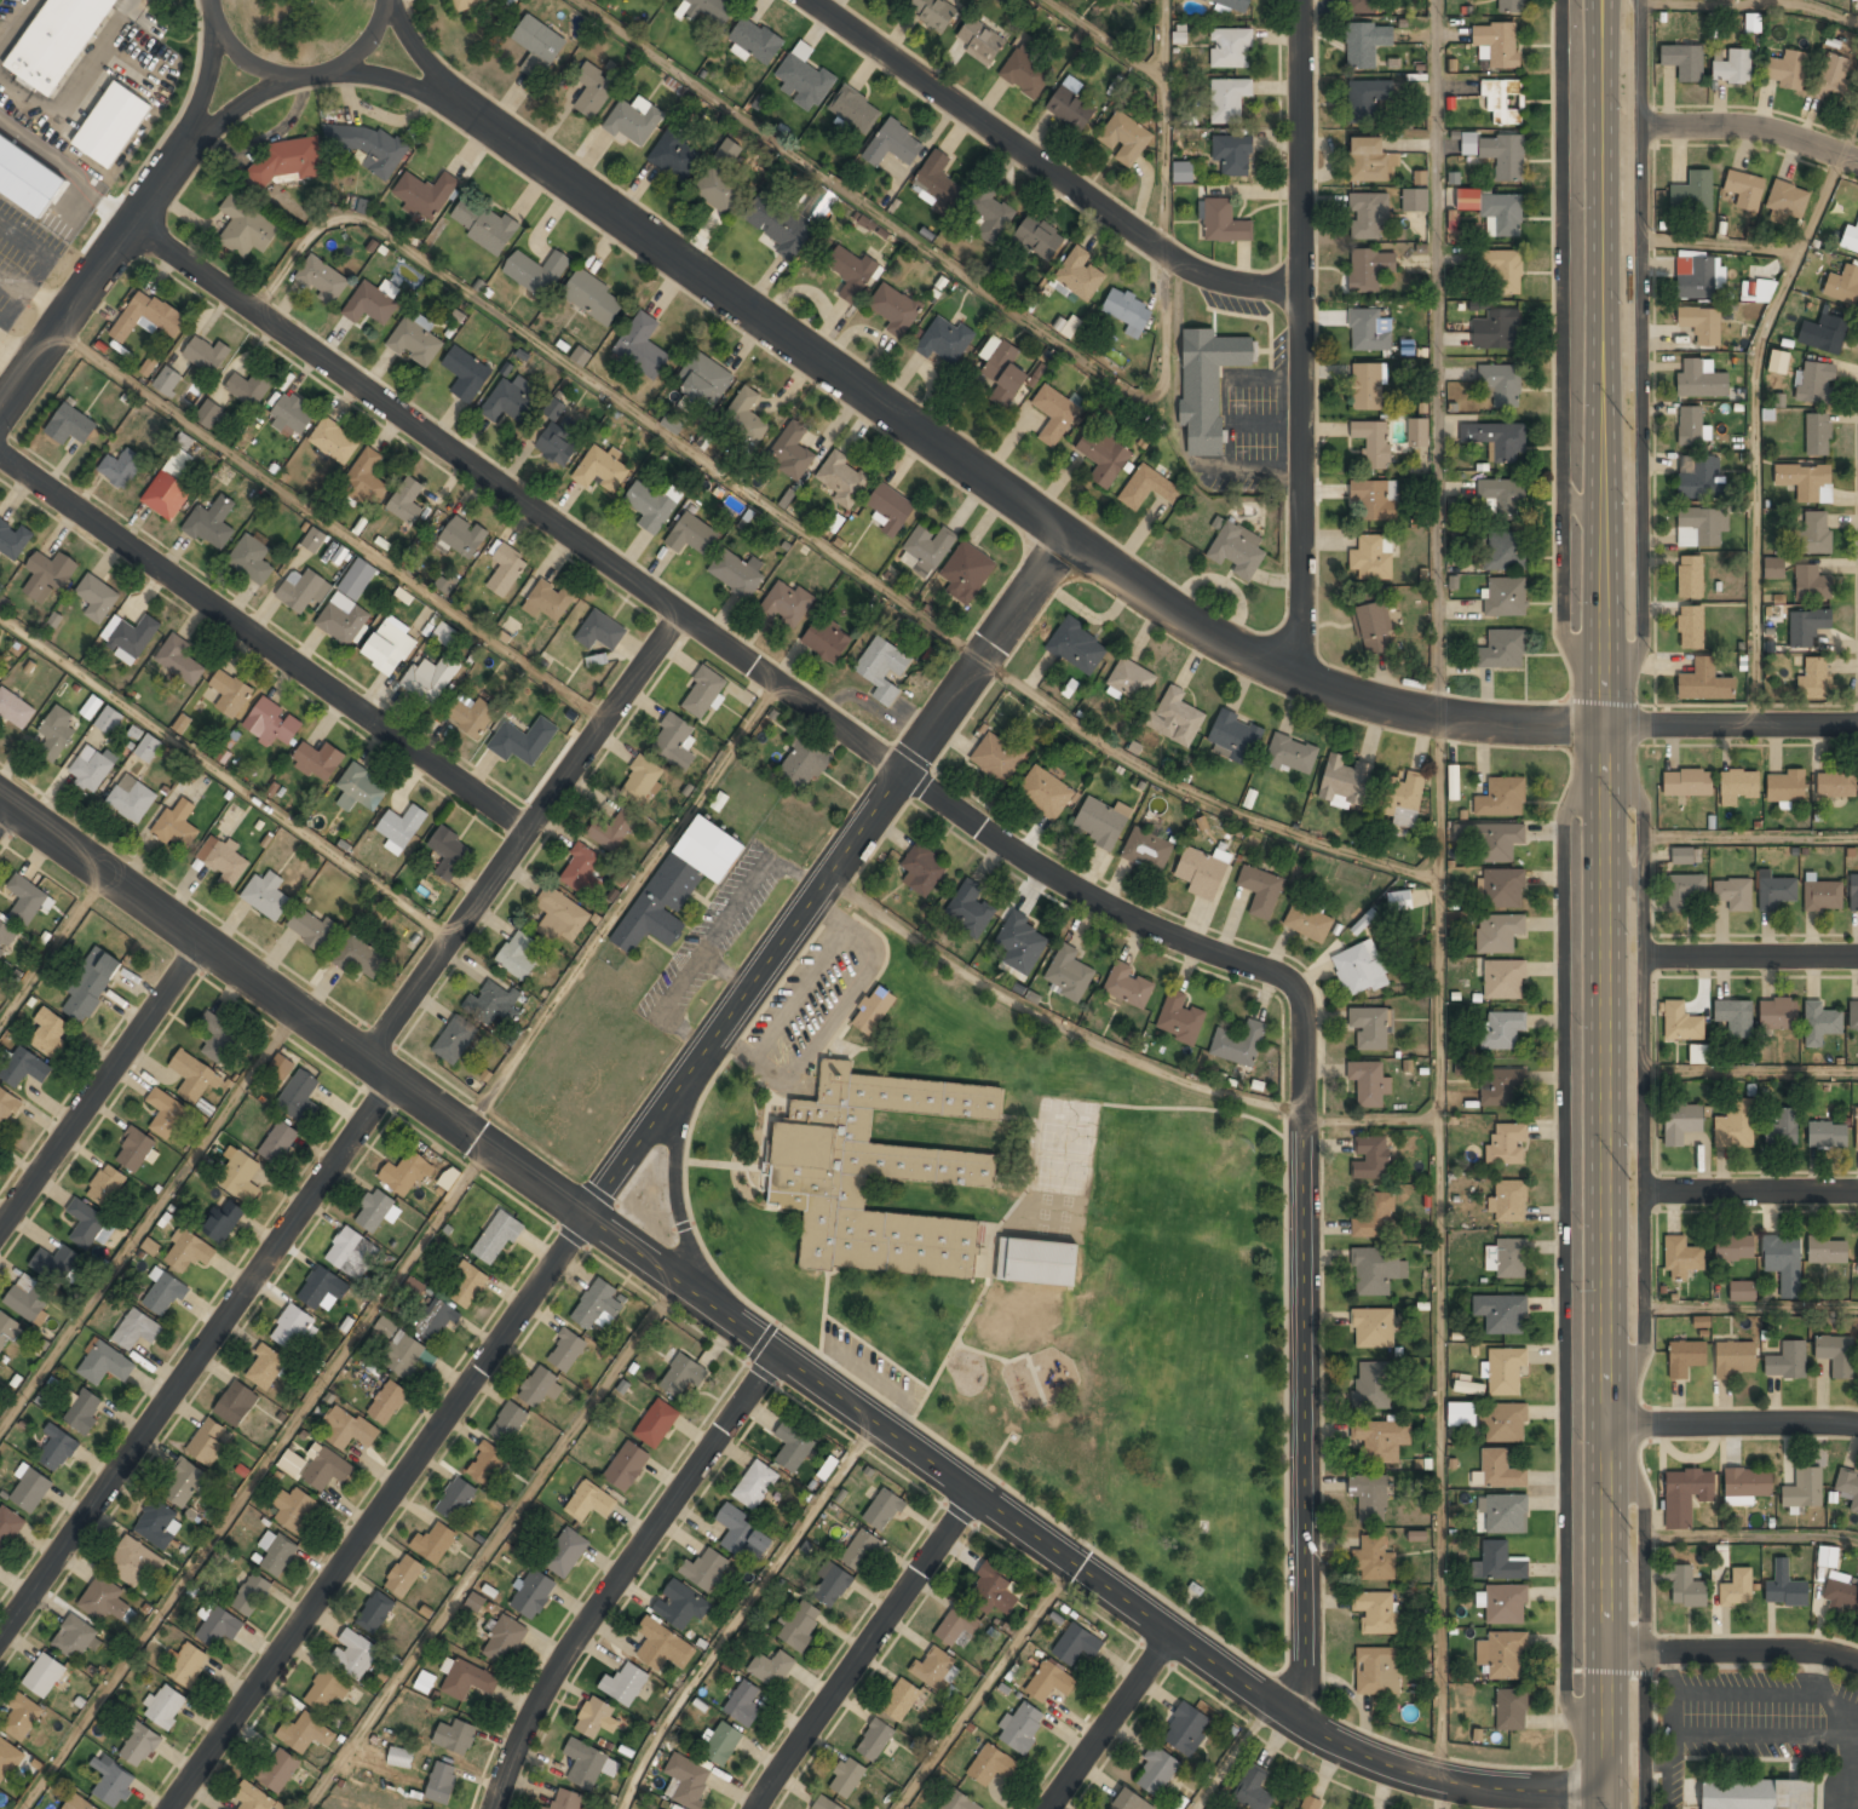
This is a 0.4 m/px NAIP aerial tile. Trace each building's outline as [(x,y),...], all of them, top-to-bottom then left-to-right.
[(117,0),(47,0),(4,68),(53,99),(117,0)] [(455,12),(489,0),(451,0),(455,12)] [(681,7),(721,31),(737,4),(731,0),(686,0),(681,7)] [(944,35),(961,10),(946,0),(913,0),(907,11),(944,35)] [(1247,12),(1250,0),(1198,0),(1247,12)] [(1347,16),(1376,15),(1376,0),(1347,0),(1347,16)] [(1496,12),(1524,13),(1524,0),(1496,0),(1496,12)] [(566,40),(528,12),(510,38),(534,54),(525,65),(540,77),(566,40)] [(729,35),(764,67),(784,45),(750,12),(729,35)] [(1761,14),(1745,14),(1744,33),(1760,33),(1761,14)] [(955,41),(989,65),(1007,41),(973,17),(955,41)] [(1518,23),(1472,24),(1473,46),(1489,46),(1490,68),(1518,68),(1518,23)] [(1347,24),(1346,68),(1376,68),(1376,46),(1393,46),(1393,24),(1347,24)] [(1252,29),(1210,29),(1210,68),(1252,68),(1252,29)] [(778,91),(816,113),(836,75),(809,59),(815,47),(798,38),(776,75),(784,80),(778,91)] [(1032,100),(1054,74),(1020,46),(999,73),(1032,100)] [(1661,67),(1678,67),(1678,82),(1703,82),(1703,46),(1661,46),(1661,67)] [(1727,62),(1713,62),(1713,82),(1750,82),(1750,50),(1727,50),(1727,62)] [(1764,84),(1804,88),(1807,52),(1784,50),(1783,61),(1766,58),(1764,84)] [(1854,62),(1829,52),(1813,93),(1840,103),(1854,62)] [(587,86),(574,108),(594,120),(619,81),(586,61),(574,79),(587,86)] [(1241,97),(1253,97),(1253,80),(1210,80),(1210,124),(1239,124),(1241,97)] [(1482,111),(1492,111),(1492,125),(1522,125),(1522,80),(1482,80),(1482,111)] [(71,144),(111,170),(153,105),(113,81),(71,144)] [(1348,122),(1375,122),(1375,102),(1392,102),(1392,81),(1348,81),(1348,122)] [(864,138),(884,111),(846,84),(827,110),(864,138)] [(1046,108),(1082,132),(1098,109),(1063,85),(1046,108)] [(667,115),(639,94),(632,105),(622,98),(604,125),(640,150),(667,115)] [(1131,170),(1155,134),(1117,110),(1098,140),(1116,153),(1112,157),(1131,170)] [(925,144),(890,119),(862,156),(878,168),(888,153),(908,167),(925,144)] [(399,176),(403,133),(327,127),(326,145),(366,149),(364,173),(399,176)] [(649,161),(685,182),(704,148),(668,127),(649,161)] [(1461,155),(1478,155),(1477,132),(1461,132),(1461,155)] [(44,216),(68,176),(0,134),(0,189),(44,216)] [(264,145),(266,160),(249,163),(253,185),(322,173),(316,137),(264,145)] [(1252,137),(1212,137),(1212,162),(1223,162),(1223,176),(1252,176),(1252,137)] [(1479,159),(1495,159),(1495,182),(1524,182),(1524,137),(1479,137),(1479,159)] [(1396,155),(1382,155),(1382,138),(1350,138),(1350,182),(1396,182),(1396,155)] [(943,172),(953,160),(937,149),(913,182),(951,209),(966,189),(943,172)] [(1174,182),(1192,182),(1192,162),(1174,162),(1174,182)] [(747,190),(712,163),(692,190),(727,216),(747,190)] [(1710,168),(1687,168),(1687,183),(1670,183),(1670,207),(1710,207),(1710,168)] [(407,170),(391,194),(433,222),(461,180),(444,170),(432,188),(407,170)] [(1765,178),(1728,170),(1724,191),(1737,194),(1735,207),(1758,212),(1765,178)] [(1427,171),(1414,171),(1414,184),(1427,184),(1427,171)] [(1812,193),(1777,179),(1765,209),(1800,223),(1812,193)] [(1018,207),(978,186),(966,209),(984,219),(976,235),(997,247),(1018,207)] [(1402,189),(1402,211),(1427,211),(1427,189),(1402,189)] [(520,225),(467,191),(448,222),(501,255),(520,225)] [(281,228),(231,193),(219,209),(234,219),(218,241),(245,259),(253,247),(263,253),(281,228)] [(782,245),(777,251),(794,263),(816,229),(760,193),(743,219),(782,245)] [(1460,193),(1459,212),(1489,212),(1489,236),(1522,237),(1523,194),(1460,193)] [(1388,216),(1388,194),(1351,194),(1351,241),(1381,241),(1381,216),(1388,216)] [(1253,240),(1253,219),(1232,219),(1232,197),(1203,197),(1203,240),(1253,240)] [(804,214),(811,220),(816,213),(809,207),(804,214)] [(1011,242),(1047,265),(1066,237),(1030,213),(1011,242)] [(1857,225),(1846,223),(1841,249),(1857,253),(1857,221),(1857,225)] [(824,265),(847,281),(838,295),(855,306),(879,266),(840,242),(824,265)] [(1088,304),(1106,275),(1087,263),(1092,254),(1077,245),(1053,282),(1088,304)] [(571,260),(554,249),(543,266),(516,249),(501,272),(547,300),(571,260)] [(1379,294),(1379,272),(1394,272),(1394,251),(1351,251),(1351,294),(1379,294)] [(1494,294),(1522,294),(1522,251),(1484,251),(1484,272),(1494,272),(1494,294)] [(333,304),(350,281),(312,253),(295,276),(333,304)] [(1715,299),(1715,257),(1678,257),(1678,299),(1715,299)] [(1843,265),(1843,272),(1827,272),(1827,300),(1857,300),(1857,265),(1843,265)] [(606,329),(627,303),(581,268),(560,294),(606,329)] [(341,314),(358,325),(366,314),(385,327),(401,304),(366,280),(341,314)] [(1755,302),(1773,303),(1774,280),(1756,280),(1755,302)] [(886,331),(902,340),(924,306),(884,281),(867,306),(891,322),(886,331)] [(142,317),(174,339),(188,318),(139,287),(109,334),(125,344),(142,317)] [(1139,338),(1155,306),(1112,287),(1101,311),(1129,325),(1126,332),(1139,338)] [(1391,320),(1380,320),(1380,309),(1350,309),(1350,351),(1391,351),(1391,320)] [(1720,346),(1720,309),(1678,309),(1678,328),(1696,328),(1696,346),(1720,346)] [(657,383),(673,356),(649,341),(661,322),(640,310),(612,354),(657,383)] [(1519,310),(1488,310),(1488,320),(1472,320),(1472,349),(1519,349),(1519,310)] [(1056,330),(1070,340),(1083,321),(1069,311),(1056,330)] [(954,369),(974,335),(939,312),(918,346),(954,369)] [(1819,325),(1804,320),(1796,343),(1840,356),(1850,322),(1822,314),(1819,325)] [(426,369),(445,340),(407,315),(387,344),(426,369)] [(1183,329),(1183,426),(1198,426),(1198,456),(1221,458),(1223,366),(1254,366),(1254,337),(1215,337),(1215,329),(1183,329)] [(220,340),(214,348),(196,334),(182,355),(213,378),(234,349),(220,340)] [(1008,407),(1030,375),(1013,364),(1020,352),(1001,338),(971,381),(1008,407)] [(441,366),(459,378),(450,391),(470,406),(494,371),(455,345),(441,366)] [(584,367),(592,354),(578,345),(570,358),(584,367)] [(148,377),(162,356),(153,350),(139,371),(148,377)] [(678,389),(714,410),(735,374),(700,354),(678,389)] [(1728,374),(1712,374),(1712,358),(1679,360),(1679,397),(1730,397),(1728,374)] [(1382,363),(1352,363),(1352,410),(1382,410),(1382,363)] [(1797,401),(1831,403),(1834,364),(1799,363),(1797,401)] [(153,384),(168,396),(183,377),(167,364),(153,384)] [(1522,408),(1522,366),(1478,366),(1478,389),(1491,389),(1491,408),(1522,408)] [(234,372),(224,390),(258,409),(275,379),(257,369),(249,381),(234,372)] [(504,412),(519,423),(536,400),(505,377),(479,412),(496,423),(504,412)] [(1031,404),(1052,419),(1039,438),(1055,449),(1082,408),(1046,383),(1031,404)] [(750,410),(761,397),(746,385),(720,419),(755,446),(771,426),(750,410)] [(268,418),(299,440),(318,412),(287,390),(268,418)] [(194,417),(211,429),(225,410),(209,397),(194,417)] [(44,431),(63,446),(71,435),(84,444),(98,425),(67,401),(44,431)] [(1703,444),(1703,407),(1679,407),(1679,444),(1703,444)] [(1830,455),(1830,414),(1807,414),(1807,455),(1830,455)] [(309,442),(345,466),(362,442),(326,417),(309,442)] [(586,438),(557,417),(535,447),(564,467),(586,438)] [(1425,446),(1425,420),(1410,421),(1411,446),(1425,446)] [(765,458),(798,482),(817,456),(799,442),(806,433),(792,423),(765,458)] [(1388,423),(1351,423),(1351,438),(1365,438),(1365,470),(1388,470),(1388,423)] [(1525,453),(1525,424),(1460,425),(1460,444),(1489,443),(1489,464),(1518,464),(1518,453),(1525,453)] [(1110,490),(1133,452),(1089,427),(1076,450),(1099,464),(1089,479),(1110,490)] [(192,440),(184,433),(142,501),(173,521),(192,489),(180,481),(196,455),(186,449),(192,440)] [(632,470),(594,444),(571,477),(588,488),(594,478),(616,493),(632,470)] [(120,456),(109,450),(96,471),(125,489),(145,459),(126,447),(120,456)] [(341,486),(374,510),(391,488),(372,473),(384,456),(369,447),(341,486)] [(834,452),(816,478),(838,493),(833,499),(850,511),(872,477),(834,452)] [(1718,456),(1679,456),(1679,498),(1718,498),(1718,456)] [(1138,512),(1151,490),(1173,506),(1184,490),(1143,463),(1118,499),(1138,512)] [(1830,465),(1774,465),(1774,486),(1797,486),(1797,501),(1830,501),(1830,465)] [(425,507),(416,500),(426,486),(409,475),(386,509),(412,527),(425,507)] [(623,501),(644,513),(638,524),(657,536),(681,496),(672,490),(667,498),(637,479),(623,501)] [(1350,502),(1362,504),(1362,521),(1396,522),(1396,482),(1351,481),(1350,502)] [(1478,481),(1478,500),(1490,500),(1490,519),(1525,519),(1525,481),(1478,481)] [(887,519),(880,530),(895,540),(916,505),(880,482),(867,506),(887,519)] [(222,552),(236,530),(224,523),(236,504),(220,493),(208,512),(197,505),(183,527),(222,552)] [(1678,509),(1678,547),(1722,547),(1722,509),(1678,509)] [(666,544),(680,552),(685,544),(708,556),(721,533),(684,511),(666,544)] [(489,534),(458,512),(438,539),(471,561),(489,534)] [(1806,512),(1806,532),(1796,532),(1796,555),(1830,555),(1830,512),(1806,512)] [(21,524),(18,530),(0,518),(0,550),(16,561),(35,533),(21,524)] [(1232,569),(1230,574),(1252,584),(1265,552),(1258,549),(1262,538),(1224,519),(1206,557),(1232,569)] [(960,536),(944,526),(937,536),(920,524),(902,551),(933,574),(960,536)] [(315,554),(327,535),(312,526),(301,545),(315,554)] [(263,559),(270,547),(246,533),(228,563),(263,586),(275,567),(263,559)] [(1525,533),(1485,533),(1485,570),(1525,570),(1525,533)] [(1359,580),(1392,580),(1392,535),(1358,535),(1358,549),(1348,549),(1348,570),(1359,570),(1359,580)] [(947,591),(967,605),(997,565),(965,540),(939,574),(953,584),(947,591)] [(485,586),(504,598),(530,559),(502,541),(491,557),(501,564),(485,586)] [(766,570),(724,546),(707,574),(749,598),(766,570)] [(34,574),(23,592),(50,608),(76,562),(61,552),(56,562),(36,550),(25,569),(34,574)] [(1678,598),(1703,598),(1703,556),(1679,556),(1678,598)] [(377,570),(358,557),(337,589),(357,602),(377,570)] [(1784,558),(1765,557),(1765,578),(1784,578),(1784,558)] [(1796,564),(1796,598),(1834,598),(1834,576),(1819,576),(1819,564),(1796,564)] [(303,578),(292,570),(275,596),(306,618),(330,582),(309,568),(303,578)] [(91,604),(84,613),(100,625),(121,596),(90,573),(75,592),(91,604)] [(522,607),(535,616),(540,609),(558,624),(575,602),(545,576),(522,607)] [(777,578),(759,613),(795,632),(813,597),(777,578)] [(1485,616),(1525,616),(1525,579),(1485,579),(1485,616)] [(316,625),(351,648),(373,616),(338,592),(316,625)] [(1357,605),(1362,654),(1393,651),(1390,603),(1357,605)] [(1678,649),(1704,649),(1704,605),(1678,605),(1678,649)] [(612,650),(627,630),(596,607),(574,637),(591,649),(598,639),(612,650)] [(1790,648),(1816,648),(1816,630),(1834,630),(1834,610),(1790,610),(1790,648)] [(136,627),(123,619),(105,644),(134,665),(162,624),(146,613),(136,627)] [(827,666),(852,645),(827,615),(801,636),(827,666)] [(1045,649),(1091,677),(1111,643),(1066,615),(1045,649)] [(389,616),(361,654),(391,677),(419,639),(389,616)] [(460,634),(442,621),(431,636),(450,649),(460,634)] [(1524,630),(1489,630),(1489,648),(1478,648),(1478,668),(1524,668),(1524,630)] [(186,653),(191,645),(173,632),(155,659),(194,687),(207,667),(186,653)] [(911,659),(876,636),(853,671),(878,687),(872,696),(888,708),(902,689),(895,684),(911,659)] [(433,671),(416,659),(401,684),(435,706),(461,665),(444,654),(433,671)] [(603,662),(603,655),(591,656),(592,664),(603,662)] [(1678,699),(1735,699),(1735,678),(1715,678),(1715,657),(1695,657),(1695,674),(1678,674),(1678,699)] [(1797,674),(1797,699),(1830,699),(1830,657),(1804,657),(1804,674),(1797,674)] [(1108,687),(1146,702),(1157,673),(1118,659),(1108,687)] [(702,719),(729,680),(704,664),(678,702),(702,719)] [(238,722),(258,691),(220,668),(208,687),(223,695),(214,707),(238,722)] [(1190,748),(1207,714),(1181,702),(1187,691),(1168,682),(1146,728),(1190,748)] [(21,734),(38,711),(4,685),(0,690),(0,718),(21,734)] [(90,720),(103,701),(93,694),(79,713),(90,720)] [(474,739),(499,710),(479,694),(470,707),(460,700),(447,716),(474,739)] [(274,746),(278,740),(289,746),(304,720),(263,696),(243,728),(274,746)] [(76,731),(67,725),(74,716),(57,704),(38,733),(47,740),(38,754),(53,765),(76,731)] [(113,737),(125,716),(106,705),(94,726),(113,737)] [(696,728),(671,711),(648,746),(686,773),(696,757),(683,747),(696,728)] [(1249,766),(1264,727),(1221,711),(1207,751),(1249,766)] [(183,735),(193,720),(182,713),(172,728),(183,735)] [(528,735),(505,720),(490,745),(531,771),(559,727),(541,714),(528,735)] [(970,759),(1005,786),(1026,756),(991,730),(970,759)] [(1265,763),(1310,779),(1321,748),(1276,731),(1265,763)] [(146,762),(160,743),(149,735),(136,752),(146,762)] [(832,756),(801,736),(777,774),(807,794),(832,756)] [(318,752),(305,742),(291,760),(324,786),(346,756),(327,741),(318,752)] [(68,776),(98,792),(115,760),(85,745),(68,776)] [(1373,764),(1354,760),(1353,768),(1344,765),(1346,756),(1329,752),(1319,797),(1363,806),(1373,764)] [(667,773),(644,754),(617,787),(640,805),(667,773)] [(390,787),(355,762),(336,786),(345,792),(336,804),(349,812),(357,802),(372,811),(390,787)] [(1077,792),(1035,765),(1016,797),(1058,823),(1077,792)] [(1388,779),(1382,806),(1419,814),(1426,775),(1408,771),(1405,782),(1388,779)] [(1713,797),(1713,771),(1664,771),(1664,797),(1713,797)] [(1760,771),(1720,771),(1720,797),(1760,797),(1760,771)] [(159,794),(126,773),(105,803),(138,825),(159,794)] [(1857,773),(1817,774),(1817,798),(1857,798),(1857,773)] [(1767,803),(1804,803),(1804,774),(1767,774),(1767,803)] [(1524,777),(1488,777),(1488,797),(1474,797),(1474,816),(1524,816),(1524,777)] [(1112,851),(1132,810),(1117,803),(1114,810),(1088,797),(1071,831),(1112,851)] [(183,852),(196,832),(186,826),(199,808),(185,798),(178,810),(167,803),(149,829),(183,852)] [(391,840),(386,846),(399,856),(430,814),(414,803),(402,820),(389,811),(375,829),(391,840)] [(585,832),(612,855),(640,820),(623,806),(605,828),(594,819),(585,832)] [(612,942),(633,954),(646,931),(672,947),(686,924),(677,918),(704,874),(720,884),(746,843),(694,811),(612,942)] [(474,849),(442,825),(427,845),(444,858),(435,872),(449,883),(474,849)] [(1525,843),(1525,825),(1455,825),(1455,843),(1478,843),(1478,862),(1513,862),(1513,844),(1525,843)] [(1161,874),(1175,844),(1135,826),(1122,856),(1161,874)] [(236,889),(251,857),(212,838),(201,861),(223,872),(219,880),(236,889)] [(950,865),(916,842),(899,866),(909,873),(902,883),(926,900),(950,865)] [(605,860),(581,844),(558,878),(581,894),(605,860)] [(1213,902),(1229,862),(1186,845),(1174,877),(1192,884),(1189,892),(1213,902)] [(1698,865),(1698,849),(1673,849),(1673,865),(1698,865)] [(1271,920),(1284,877),(1243,865),(1236,888),(1255,892),(1249,914),(1271,920)] [(240,900),(280,920),(292,897),(278,890),(284,878),(270,869),(265,878),(255,872),(240,900)] [(1524,871),(1482,871),(1482,907),(1524,907),(1524,871)] [(1796,901),(1796,879),(1771,879),(1771,871),(1759,871),(1760,912),(1777,912),(1777,902),(1796,901)] [(6,888),(21,898),(10,914),(27,926),(50,896),(17,872),(6,888)] [(1857,912),(1857,874),(1850,874),(1850,912),(1857,912)] [(1668,875),(1668,912),(1689,912),(1689,897),(1707,897),(1707,875),(1668,875)] [(985,889),(968,878),(943,915),(978,940),(1000,907),(982,895),(985,889)] [(1714,901),(1728,901),(1728,912),(1751,912),(1751,879),(1714,879),(1714,901)] [(1805,911),(1842,911),(1842,881),(1805,881),(1805,911)] [(571,947),(593,914),(548,884),(535,904),(548,913),(539,925),(571,947)] [(1388,890),(1388,909),(1411,909),(1411,890),(1388,890)] [(1335,919),(1295,901),(1283,925),(1323,943),(1335,919)] [(340,925),(328,915),(322,921),(301,907),(287,926),(321,952),(340,925)] [(1026,976),(1053,937),(1013,912),(994,943),(1008,952),(1002,961),(1026,976)] [(1525,935),(1525,915),(1478,915),(1478,954),(1513,954),(1513,935),(1525,935)] [(19,932),(0,919),(0,960),(19,932)] [(525,953),(534,942),(519,930),(495,960),(523,983),(539,964),(525,953)] [(375,981),(390,954),(349,932),(334,959),(375,981)] [(1331,955),(1348,999),(1391,982),(1373,938),(1331,955)] [(1042,984),(1080,1004),(1095,971),(1076,961),(1081,951),(1064,942),(1042,984)] [(86,1024),(122,961),(93,944),(67,989),(73,993),(63,1011),(86,1024)] [(1116,961),(1103,990),(1143,1010),(1157,981),(1116,961)] [(1524,961),(1484,961),(1484,1000),(1524,1000),(1524,961)] [(461,1006),(493,1032),(518,998),(491,977),(476,997),(471,994),(461,1006)] [(898,998),(878,984),(851,1024),(870,1038),(898,998)] [(1156,1030),(1195,1045),(1206,1012),(1185,1005),(1189,994),(1170,988),(1156,1030)] [(1760,1000),(1760,1029),(1796,1029),(1796,1000),(1760,1000)] [(1806,1047),(1823,1049),(1823,1035),(1842,1035),(1842,1012),(1822,1012),(1822,1000),(1806,1000),(1806,1047)] [(1664,1001),(1664,1040),(1704,1040),(1704,1016),(1686,1016),(1686,1001),(1664,1001)] [(1751,1001),(1714,1001),(1714,1024),(1727,1024),(1727,1040),(1751,1040),(1751,1001)] [(1857,1029),(1857,1001),(1850,1001),(1850,1029),(1857,1029)] [(1358,1049),(1388,1049),(1388,1007),(1350,1007),(1350,1028),(1358,1028),(1358,1049)] [(74,1026),(46,1009),(27,1041),(54,1058),(74,1026)] [(206,1049),(222,1061),(241,1034),(207,1009),(195,1026),(213,1038),(206,1049)] [(454,1066),(479,1029),(456,1012),(431,1049),(454,1066)] [(1526,1030),(1526,1012),(1482,1012),(1482,1050),(1515,1050),(1515,1030),(1526,1030)] [(1216,1029),(1209,1056),(1255,1068),(1267,1023),(1248,1018),(1243,1036),(1216,1029)] [(41,1084),(53,1067),(21,1044),(0,1073),(0,1076),(17,1090),(28,1075),(41,1084)] [(1689,1064),(1709,1064),(1709,1045),(1690,1044),(1689,1064)] [(196,1104),(209,1084),(217,1089),(224,1075),(180,1049),(168,1067),(186,1079),(178,1093),(196,1104)] [(284,1074),(292,1063),(281,1055),(272,1066),(284,1074)] [(976,1279),(980,1219),(865,1211),(868,1177),(995,1188),(997,1154),(870,1144),(874,1110),(1001,1120),(1003,1087),(852,1075),(853,1062),(822,1059),(818,1102),(790,1099),(788,1121),(772,1120),(765,1207),(804,1210),(800,1264),(976,1279)] [(1347,1061),(1347,1081),(1358,1081),(1358,1108),(1382,1107),(1382,1095),(1391,1095),(1391,1075),(1382,1075),(1382,1061),(1347,1061)] [(309,1098),(320,1081),(299,1068),(276,1104),(304,1122),(316,1103),(309,1098)] [(1525,1069),(1490,1069),(1490,1079),(1480,1079),(1480,1107),(1525,1107),(1525,1069)] [(0,1085),(0,1132),(23,1102),(0,1085)] [(149,1127),(167,1139),(188,1108),(155,1086),(145,1101),(160,1110),(149,1127)] [(1755,1147),(1754,1099),(1731,1099),(1731,1116),(1715,1116),(1715,1147),(1755,1147)] [(1664,1104),(1664,1145),(1686,1145),(1686,1132),(1703,1132),(1703,1104),(1664,1104)] [(1767,1125),(1767,1144),(1797,1144),(1797,1109),(1777,1109),(1777,1125),(1767,1125)] [(300,1132),(280,1119),(258,1153),(278,1166),(300,1132)] [(1846,1148),(1846,1122),(1808,1122),(1808,1148),(1846,1148)] [(1489,1165),(1525,1165),(1525,1125),(1489,1125),(1489,1165)] [(156,1142),(134,1126),(114,1158),(136,1173),(156,1142)] [(1388,1137),(1354,1137),(1354,1159),(1352,1159),(1352,1179),(1388,1179),(1388,1137)] [(261,1165),(236,1148),(214,1181),(249,1205),(261,1187),(251,1179),(261,1165)] [(410,1201),(435,1164),(412,1148),(398,1167),(389,1160),(376,1178),(410,1201)] [(126,1178),(108,1164),(87,1190),(105,1205),(126,1178)] [(438,1183),(449,1190),(461,1172),(450,1165),(438,1183)] [(1489,1198),(1490,1222),(1528,1219),(1525,1181),(1495,1182),(1495,1196),(1489,1198)] [(385,1217),(392,1222),(402,1207),(374,1187),(352,1218),(373,1233),(385,1217)] [(86,1251),(110,1223),(77,1195),(65,1210),(81,1223),(69,1236),(86,1251)] [(1352,1237),(1393,1237),(1392,1195),(1365,1195),(1365,1217),(1352,1217),(1352,1237)] [(246,1211),(225,1196),(201,1229),(223,1244),(246,1211)] [(472,1254),(497,1268),(524,1222),(499,1207),(472,1254)] [(324,1256),(352,1277),(376,1246),(347,1224),(324,1256)] [(206,1267),(217,1251),(184,1229),(162,1259),(184,1274),(195,1259),(206,1267)] [(1666,1236),(1666,1280),(1687,1280),(1687,1270),(1704,1270),(1704,1248),(1686,1248),(1686,1236),(1666,1236)] [(1715,1236),(1715,1260),(1754,1260),(1754,1236),(1715,1236)] [(1800,1299),(1800,1236),(1764,1236),(1764,1273),(1781,1273),(1781,1299),(1800,1299)] [(997,1281),(1075,1287),(1078,1244),(1000,1237),(997,1281)] [(1847,1237),(1810,1237),(1810,1264),(1847,1264),(1847,1237)] [(1496,1279),(1526,1279),(1526,1239),(1496,1239),(1496,1250),(1488,1250),(1488,1268),(1496,1268),(1496,1279)] [(56,1256),(41,1246),(29,1265),(63,1286),(82,1256),(63,1244),(56,1256)] [(1391,1296),(1390,1280),(1408,1279),(1408,1260),(1398,1260),(1398,1248),(1353,1248),(1354,1296),(1391,1296)] [(468,1310),(490,1277),(465,1259),(442,1292),(468,1310)] [(334,1308),(350,1287),(321,1264),(295,1296),(316,1311),(326,1300),(334,1308)] [(191,1287),(154,1267),(148,1277),(155,1280),(142,1305),(164,1317),(175,1296),(184,1301),(191,1287)] [(428,1286),(410,1275),(399,1292),(417,1303),(428,1286)] [(56,1302),(22,1276),(2,1302),(36,1327),(56,1302)] [(619,1290),(598,1276),(570,1317),(591,1331),(604,1310),(616,1317),(625,1305),(614,1298),(619,1290)] [(1731,1302),(1755,1302),(1755,1282),(1731,1282),(1731,1302)] [(1525,1296),(1486,1296),(1486,1334),(1525,1334),(1525,1296)] [(459,1314),(436,1297),(413,1328),(435,1345),(459,1314)] [(317,1319),(287,1299),(270,1325),(283,1333),(280,1339),(295,1350),(317,1319)] [(140,1337),(154,1345),(165,1327),(133,1306),(111,1339),(131,1351),(140,1337)] [(23,1328),(2,1310),(0,1313),(0,1353),(23,1328)] [(1352,1310),(1352,1349),(1394,1349),(1394,1310),(1352,1310)] [(400,1325),(382,1315),(374,1329),(392,1339),(400,1325)] [(545,1360),(568,1373),(588,1342),(565,1327),(545,1360)] [(430,1350),(401,1330),(379,1360),(408,1380),(430,1350)] [(1854,1337),(1816,1337),(1816,1359),(1833,1359),(1833,1380),(1854,1380),(1854,1337)] [(99,1386),(107,1373),(125,1384),(137,1363),(97,1339),(76,1372),(99,1386)] [(1669,1380),(1687,1380),(1687,1367),(1705,1367),(1705,1343),(1669,1343),(1669,1380)] [(1736,1380),(1736,1372),(1755,1372),(1755,1343),(1716,1343),(1716,1380),(1736,1380)] [(1766,1343),(1766,1378),(1806,1378),(1806,1343),(1766,1343)] [(289,1361),(265,1344),(242,1373),(265,1391),(289,1361)] [(1489,1349),(1489,1396),(1522,1396),(1523,1350),(1489,1349)] [(700,1389),(711,1372),(680,1353),(658,1385),(679,1399),(690,1382),(700,1389)] [(1354,1408),(1390,1408),(1390,1363),(1354,1363),(1354,1408)] [(559,1380),(541,1365),(517,1394),(536,1409),(553,1389),(553,1388),(559,1380)] [(260,1397),(237,1379),(213,1409),(236,1428),(260,1397)] [(386,1426),(409,1392),(390,1379),(367,1413),(386,1426)] [(107,1401),(82,1388),(63,1422),(87,1435),(107,1401)] [(656,1448),(681,1412),(658,1396),(633,1432),(656,1448)] [(508,1445),(530,1414),(511,1400),(488,1430),(508,1445)] [(345,1451),(352,1438),(370,1449),(381,1430),(334,1402),(321,1424),(329,1430),(324,1438),(345,1451)] [(1448,1426),(1476,1426),(1475,1402),(1448,1402),(1448,1426)] [(1486,1442),(1528,1442),(1528,1405),(1486,1405),(1486,1442)] [(185,1449),(208,1465),(232,1432),(209,1417),(185,1449)] [(817,1440),(784,1419),(773,1436),(786,1445),(776,1459),(796,1472),(817,1440)] [(38,1457),(54,1472),(80,1446),(53,1420),(44,1430),(53,1440),(38,1457)] [(1363,1441),(1363,1463),(1398,1464),(1398,1446),(1410,1446),(1411,1424),(1351,1423),(1351,1441),(1363,1441)] [(626,1492),(652,1455),(628,1438),(602,1475),(626,1492)] [(488,1486),(508,1455),(485,1440),(465,1470),(488,1486)] [(343,1484),(355,1466),(316,1442),(307,1455),(313,1458),(300,1478),(322,1493),(332,1477),(343,1484)] [(295,1476),(306,1463),(289,1449),(278,1463),(295,1476)] [(1528,1487),(1528,1469),(1508,1469),(1508,1449),(1482,1449),(1482,1474),(1472,1474),(1472,1487),(1528,1487)] [(818,1476),(827,1481),(839,1461),(829,1455),(818,1476)] [(183,1509),(207,1475),(183,1457),(159,1492),(183,1509)] [(755,1512),(781,1477),(757,1459),(731,1494),(755,1512)] [(10,1498),(33,1514),(54,1482),(24,1461),(15,1475),(23,1481),(10,1498)] [(1783,1506),(1822,1506),(1822,1468),(1796,1468),(1796,1487),(1783,1487),(1783,1506)] [(1856,1474),(1856,1473),(1839,1468),(1833,1493),(1852,1498),(1849,1511),(1857,1513),(1857,1474),(1856,1474)] [(1666,1470),(1666,1529),(1692,1529),(1692,1501),(1714,1501),(1714,1470),(1666,1470)] [(1726,1497),(1772,1497),(1772,1470),(1726,1470),(1726,1497)] [(435,1506),(454,1521),(478,1489),(459,1474),(435,1506)] [(1348,1498),(1359,1498),(1358,1523),(1386,1524),(1387,1477),(1348,1476),(1348,1498)] [(592,1510),(608,1518),(619,1497),(582,1478),(565,1511),(586,1521),(592,1510)] [(862,1517),(886,1533),(907,1500),(882,1486),(862,1517)] [(282,1489),(272,1503),(280,1509),(275,1516),(297,1533),(318,1504),(297,1487),(289,1495),(282,1489)] [(1528,1533),(1528,1495),(1484,1495),(1484,1533),(1528,1533)] [(28,1520),(1,1499),(0,1501),(0,1546),(5,1550),(28,1520)] [(163,1550),(173,1534),(167,1531),(177,1515),(153,1499),(133,1531),(163,1550)] [(760,1524),(726,1501),(714,1520),(730,1531),(720,1544),(737,1555),(749,1538),(764,1549),(770,1538),(757,1529),(760,1524)] [(428,1535),(420,1529),(409,1546),(437,1566),(459,1533),(439,1520),(428,1535)] [(542,1562),(565,1578),(589,1541),(566,1526),(542,1562)] [(840,1558),(862,1573),(882,1540),(862,1527),(840,1558)] [(278,1578),(299,1546),(271,1529),(260,1544),(269,1550),(259,1566),(278,1578)] [(1408,1541),(1426,1542),(1426,1531),(1408,1531),(1408,1541)] [(1354,1550),(1354,1580),(1396,1580),(1396,1551),(1386,1551),(1386,1535),(1361,1535),(1362,1550),(1354,1550)] [(157,1556),(125,1537),(105,1569),(139,1589),(157,1556)] [(1508,1539),(1483,1540),(1483,1563),(1472,1563),(1473,1579),(1529,1578),(1529,1554),(1508,1554),(1508,1539)] [(732,1563),(708,1546),(696,1566),(686,1558),(678,1572),(711,1595),(732,1563)] [(1818,1566),(1837,1567),(1837,1547),(1818,1546),(1818,1566)] [(402,1598),(426,1568),(407,1552),(382,1584),(402,1598)] [(1808,1606),(1808,1583),(1789,1583),(1789,1558),(1776,1558),(1776,1583),(1765,1583),(1765,1606),(1808,1606)] [(817,1574),(824,1579),(813,1596),(832,1609),(854,1577),(827,1559),(817,1574)] [(995,1608),(1008,1615),(1019,1597),(1007,1590),(1013,1578),(986,1562),(966,1598),(991,1613),(995,1608)] [(535,1620),(557,1580),(531,1566),(510,1606),(535,1620)] [(1673,1581),(1673,1608),(1708,1607),(1707,1581),(1692,1583),(1692,1566),(1661,1566),(1661,1581),(1673,1581)] [(1719,1584),(1719,1606),(1753,1606),(1753,1568),(1732,1568),(1732,1584),(1719,1584)] [(251,1618),(272,1583),(252,1570),(231,1606),(251,1618)] [(103,1621),(109,1612),(126,1623),(138,1603),(96,1578),(79,1607),(103,1621)] [(694,1616),(703,1621),(714,1603),(672,1578),(651,1612),(685,1631),(694,1616)] [(1857,1580),(1827,1580),(1827,1609),(1857,1609),(1857,1580)] [(1488,1625),(1528,1625),(1528,1585),(1478,1585),(1478,1609),(1488,1609),(1488,1625)] [(358,1614),(376,1630),(397,1604),(379,1589),(358,1614)] [(479,1613),(487,1599),(472,1591),(464,1606),(479,1613)] [(1397,1592),(1352,1593),(1352,1612),(1362,1612),(1362,1635),(1397,1633),(1397,1592)] [(776,1635),(799,1653),(827,1616),(803,1598),(776,1635)] [(195,1627),(222,1648),(241,1620),(213,1601),(195,1627)] [(982,1621),(956,1603),(934,1633),(960,1652),(982,1621)] [(481,1650),(505,1667),(530,1630),(505,1613),(481,1650)] [(76,1662),(99,1633),(74,1614),(51,1643),(76,1662)] [(697,1649),(645,1616),(635,1631),(649,1639),(637,1658),(660,1673),(668,1660),(684,1670),(697,1649)] [(1093,1658),(1104,1642),(1072,1621),(1051,1653),(1072,1667),(1083,1652),(1093,1658)] [(341,1642),(329,1659),(359,1681),(381,1652),(349,1627),(338,1641),(341,1642)] [(1477,1666),(1489,1666),(1489,1679),(1526,1679),(1525,1632),(1489,1633),(1489,1642),(1477,1642),(1477,1666)] [(165,1671),(189,1689),(211,1660),(186,1642),(165,1671)] [(916,1660),(908,1673),(940,1692),(957,1659),(933,1646),(922,1664),(916,1660)] [(1356,1694),(1398,1694),(1398,1648),(1356,1648),(1356,1694)] [(796,1661),(780,1649),(771,1660),(759,1652),(747,1670),(776,1690),(796,1661)] [(22,1684),(46,1700),(67,1667),(44,1652),(22,1684)] [(465,1701),(471,1687),(490,1695),(499,1677),(454,1658),(439,1690),(465,1701)] [(1066,1696),(1077,1679),(1045,1659),(1025,1692),(1045,1704),(1054,1689),(1066,1696)] [(604,1673),(598,1693),(634,1706),(645,1675),(623,1666),(619,1679),(604,1673)] [(349,1684),(324,1667),(303,1699),(327,1716),(349,1684)] [(414,1687),(429,1694),(437,1677),(422,1670),(414,1687)] [(922,1692),(902,1677),(880,1710),(901,1724),(922,1692)] [(723,1710),(749,1729),(763,1708),(754,1702),(761,1692),(744,1678),(723,1710)] [(142,1711),(167,1730),(189,1701),(163,1682),(142,1711)] [(23,1742),(45,1710),(16,1689),(5,1705),(13,1710),(1,1728),(23,1742)] [(1497,1690),(1497,1732),(1528,1732),(1528,1690),(1497,1690)] [(612,1734),(621,1721),(612,1716),(617,1710),(592,1695),(573,1728),(594,1741),(602,1728),(612,1734)] [(995,1735),(1024,1755),(1048,1716),(1025,1701),(1014,1716),(1009,1712),(995,1735)] [(1215,1722),(1186,1701),(1161,1738),(1189,1757),(1215,1722)] [(275,1735),(305,1756),(315,1740),(327,1747),(338,1733),(305,1711),(294,1728),(284,1722),(275,1735)] [(875,1764),(897,1730),(875,1717),(855,1751),(875,1764)] [(453,1725),(441,1722),(432,1742),(467,1755),(477,1725),(455,1718),(453,1725)] [(116,1752),(140,1769),(163,1738),(139,1721),(116,1752)] [(744,1734),(720,1721),(702,1755),(725,1768),(744,1734)] [(2,1786),(25,1753),(0,1737),(0,1784),(2,1786)] [(563,1755),(576,1761),(568,1780),(592,1792),(610,1756),(570,1738),(563,1755)] [(1018,1762),(988,1741),(966,1774),(989,1788),(997,1775),(1006,1780),(1018,1762)] [(274,1793),(301,1769),(281,1745),(253,1769),(274,1793)] [(389,1763),(409,1768),(414,1751),(392,1746),(389,1763)] [(1133,1784),(1161,1798),(1181,1762),(1154,1747),(1133,1784)] [(114,1808),(117,1808),(138,1778),(99,1752),(90,1765),(104,1775),(92,1793),(114,1808)] [(672,1753),(665,1773),(674,1776),(666,1799),(696,1808),(700,1808),(714,1768),(672,1753)] [(844,1799),(869,1775),(852,1757),(827,1781),(844,1799)] [(460,1767),(436,1759),(425,1797),(448,1804),(460,1767)] [(1252,1763),(1232,1798),(1252,1808),(1269,1808),(1276,1794),(1262,1787),(1270,1773),(1252,1763)] [(280,1803),(245,1778),(232,1794),(245,1802),(239,1808),(275,1808),(280,1803)] [(1702,1779),(1701,1808),(1813,1808),(1813,1781),(1702,1779)] [(955,1787),(939,1808),(985,1808),(955,1787)] [(1131,1787),(1109,1808),(1152,1808),(1131,1787)] [(585,1796),(559,1788),(553,1808),(580,1808),(585,1796)] [(75,1792),(62,1808),(98,1808),(75,1792)] [(1324,1802),(1306,1794),(1300,1808),(1321,1808),(1324,1802)] [(821,1796),(814,1808),(846,1808),(821,1796)]
